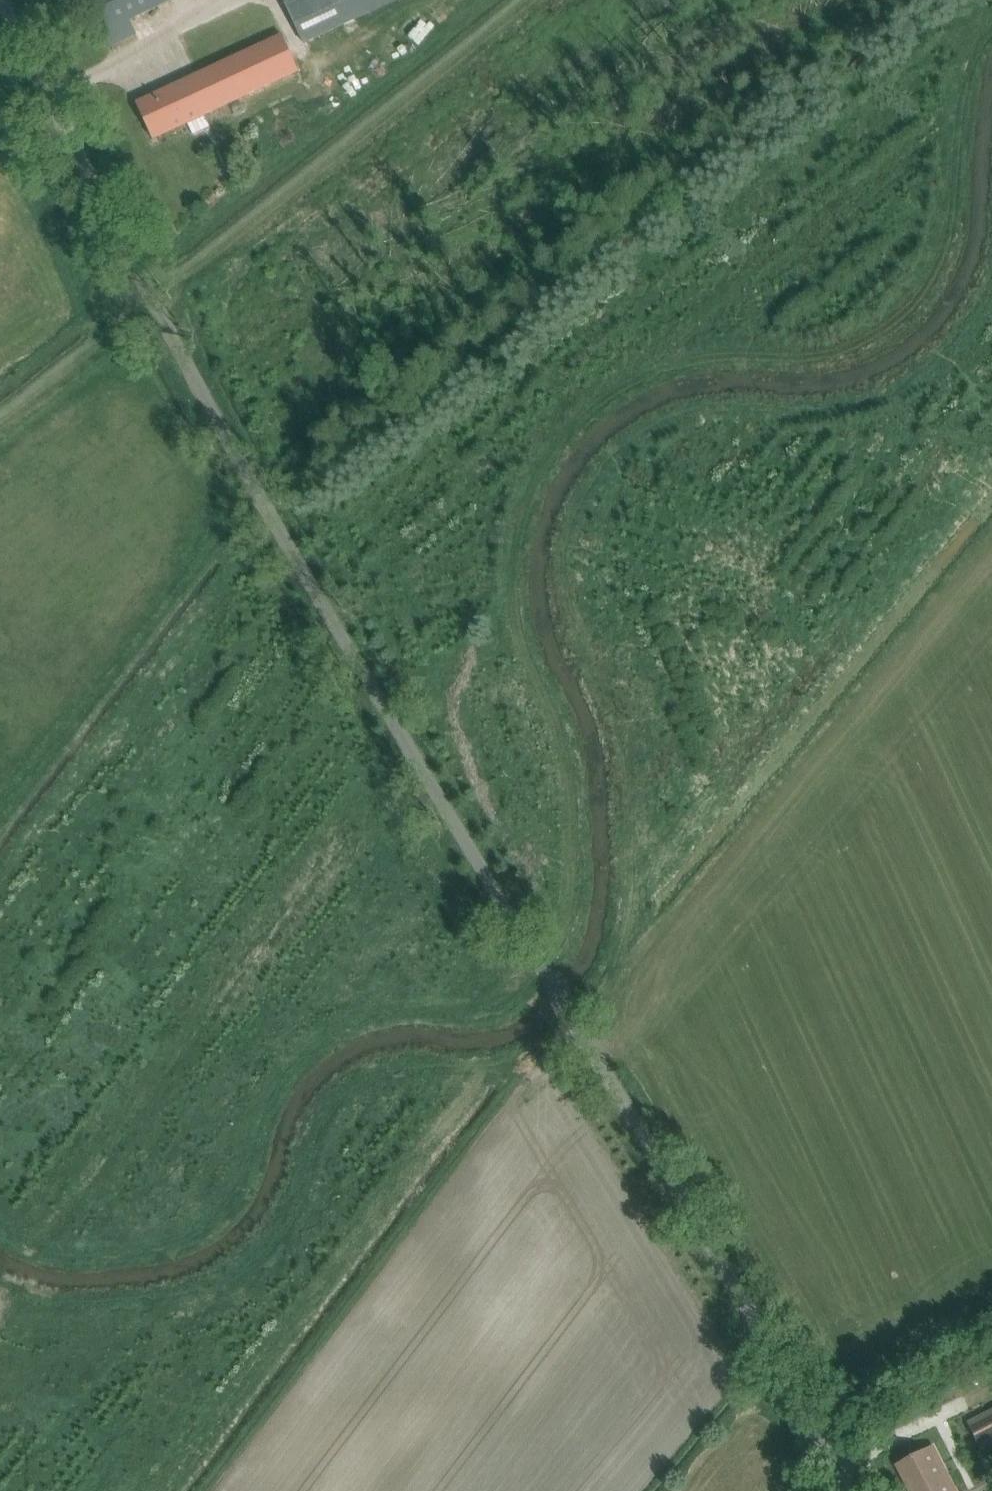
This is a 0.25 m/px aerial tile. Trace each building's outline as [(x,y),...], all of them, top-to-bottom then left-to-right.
[(110,46),(137,34),(131,20),(171,0),(89,0),(110,46)] [(304,45),(402,0),(284,0),(304,45)] [(155,138),(299,71),(283,36),(138,103),(155,138)] [(976,1418),(986,1439),(991,1436),(991,1410),(976,1418)] [(933,1446),(897,1464),(911,1490),(956,1490),(933,1446)]
